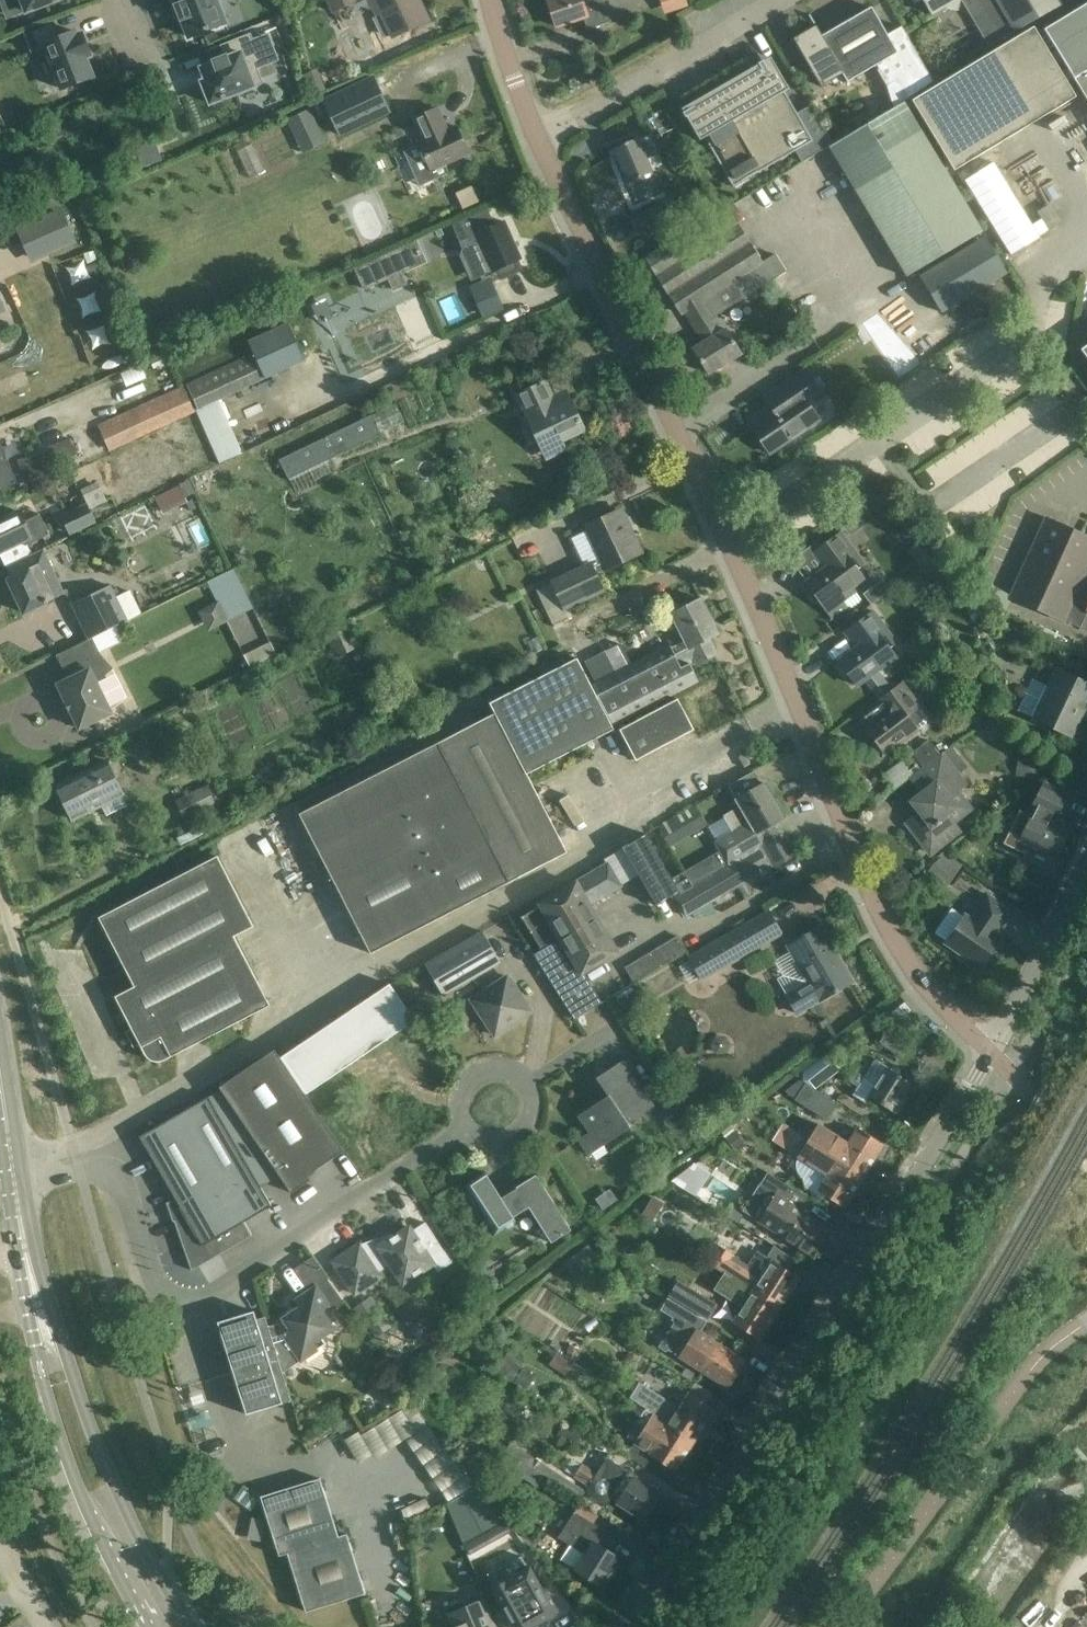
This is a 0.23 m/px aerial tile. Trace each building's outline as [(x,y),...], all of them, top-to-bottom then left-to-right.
[(26,12),(58,0),(22,0),(26,12)] [(181,22),(182,21),(189,37),(225,24),(216,0),(174,0),(176,5),(174,5),(181,22)] [(280,0),(278,0),(271,3),(276,16),(285,12),(280,0)] [(332,14),(354,4),(361,0),(325,0),(332,14)] [(374,15),(377,13),(391,40),(429,21),(419,1),(415,3),(414,0),(366,0),(374,15)] [(610,22),(603,0),(547,0),(556,27),(582,17),(587,30),(610,22)] [(685,8),(684,0),(657,0),(660,13),(685,8)] [(932,15),(946,7),(958,10),(960,0),(923,0),(932,15)] [(986,24),(991,21),(1002,39),(1062,6),(1059,0),(972,0),(986,24)] [(1073,76),(1086,68),(1086,3),(1044,29),(1073,76)] [(902,27),(888,35),(872,8),(857,16),(857,15),(822,36),(810,14),(809,15),(815,26),(794,39),(821,86),(843,74),(847,82),(877,65),(879,69),(878,70),(887,87),(888,86),(900,79),(911,97),(933,81),(902,27)] [(46,48),(62,89),(93,77),(86,59),(91,57),(82,34),(77,36),(75,32),(56,40),(51,25),(24,35),(31,54),(46,48)] [(954,171),(1076,97),(1034,27),(912,101),(954,171)] [(210,104),(222,99),(223,100),(226,99),(226,98),(263,83),(256,64),(261,61),(251,33),(220,45),(225,57),(213,61),(214,63),(201,68),(206,80),(201,82),(210,104)] [(789,45),(780,52),(788,65),(798,59),(789,45)] [(771,57),(682,109),(700,140),(705,137),(734,187),(795,151),(802,163),(830,147),(829,146),(833,144),(811,107),(798,114),(785,91),(789,89),(771,57)] [(1073,76),(1086,99),(1086,68),(1073,76)] [(316,69),(302,75),(308,90),(310,95),(325,90),(322,84),(316,69)] [(373,78),(324,101),(340,135),(389,112),(373,78)] [(971,213),(907,105),(905,101),(833,144),(829,146),(907,276),(983,231),(971,213)] [(418,145),(405,151),(420,186),(435,179),(435,178),(431,170),(444,165),(468,154),(456,126),(447,130),(444,131),(441,124),(444,122),(437,108),(417,117),(426,140),(420,142),(421,144),(418,145)] [(316,146),(325,142),(309,109),(300,113),(287,120),(293,132),(306,125),(316,146)] [(628,183),(652,172),(647,159),(655,156),(651,146),(643,150),(638,138),(613,148),(628,183)] [(140,169),(163,161),(156,143),(133,151),(140,169)] [(1040,237),(993,163),(965,180),(1011,255),(1040,237)] [(631,219),(639,234),(668,218),(659,202),(631,219)] [(763,262),(728,206),(646,257),(682,314),(683,313),(684,312),(695,330),(715,318),(715,317),(787,271),(775,254),(763,262)] [(77,243),(61,208),(15,228),(31,263),(77,243)] [(470,218),(453,225),(461,242),(469,239),(470,241),(479,244),(481,243),(493,271),(495,271),(505,266),(509,275),(521,270),(517,261),(518,260),(521,259),(504,222),(495,226),(488,210),(470,218)] [(941,313),(1007,273),(985,237),(920,276),(941,313)] [(469,287),(483,318),(503,308),(489,277),(469,287)] [(865,320),(899,376),(920,363),(924,361),(880,312),(865,320)] [(741,354),(726,329),(723,330),(715,318),(695,330),(703,343),(693,349),(709,374),(741,354)] [(197,409),(219,398),(304,360),(288,324),(248,342),(253,354),(186,385),(197,409)] [(774,411),(757,423),(776,450),(794,438),(795,439),(821,421),(811,406),(826,396),(819,386),(818,387),(805,369),(776,389),(768,394),(764,397),(766,398),(774,411)] [(546,383),(517,396),(538,438),(544,435),(551,447),(563,441),(585,430),(571,400),(555,408),(551,398),(553,398),(552,396),(546,383)] [(184,387),(98,425),(110,452),(195,413),(184,387)] [(372,415),(279,460),(289,479),(329,460),(381,435),(372,415)] [(17,462),(24,477),(77,455),(70,439),(17,462)] [(18,484),(10,466),(6,468),(0,455),(0,492),(18,484)] [(86,504),(60,516),(70,535),(96,523),(86,504)] [(866,506),(851,517),(860,530),(875,519),(866,506)] [(11,548),(17,545),(39,534),(40,537),(40,538),(40,539),(49,535),(40,514),(24,522),(18,511),(0,520),(0,553),(11,548)] [(582,568),(550,583),(563,610),(565,609),(566,610),(604,592),(596,576),(642,553),(635,538),(632,540),(618,511),(584,527),(586,531),(600,559),(582,568)] [(1045,516),(1009,596),(1065,622),(1065,621),(1080,628),(1086,614),(1086,535),(1045,516)] [(807,583),(802,586),(815,603),(819,600),(827,610),(835,621),(862,601),(851,587),(863,579),(857,570),(864,565),(841,533),(821,547),(812,553),(824,569),(806,582),(807,583)] [(930,535),(920,543),(933,559),(943,552),(930,535)] [(44,549),(6,567),(11,578),(8,579),(24,613),(48,602),(65,594),(45,551),(44,549)] [(232,570),(207,582),(226,622),(251,609),(232,570)] [(868,601),(890,591),(884,579),(862,590),(868,601)] [(111,585),(72,604),(81,622),(89,639),(93,638),(128,620),(128,619),(120,603),(111,585)] [(891,590),(881,598),(888,607),(898,600),(891,590)] [(692,667),(714,656),(718,654),(710,638),(719,634),(701,599),(672,613),(686,642),(679,646),(671,650),(680,666),(678,667),(688,686),(699,681),(692,667)] [(563,610),(548,617),(552,625),(566,618),(563,610)] [(840,662),(834,666),(846,682),(851,678),(857,686),(865,680),(879,670),(894,659),(887,651),(897,644),(875,613),(873,611),(852,626),(853,629),(863,643),(855,649),(854,649),(839,661),(840,662)] [(351,625),(326,637),(336,658),(360,647),(351,625)] [(63,652),(56,655),(57,657),(59,656),(70,679),(58,684),(80,728),(111,713),(108,707),(103,697),(96,683),(113,669),(100,655),(100,654),(99,652),(95,643),(93,638),(89,639),(63,652)] [(319,804),(299,814),(371,953),(567,853),(527,774),(614,729),(613,727),(637,714),(637,713),(688,686),(678,667),(680,666),(671,650),(679,646),(678,640),(632,663),(610,675),(600,654),(584,662),(594,683),(591,685),(577,658),(489,703),(495,714),(319,804)] [(270,642),(244,655),(250,668),(277,654),(270,642)] [(1086,698),(1086,684),(1061,670),(1037,718),(1072,736),(1082,716),(1079,715),(1086,698)] [(927,717),(921,707),(902,682),(878,700),(889,714),(867,730),(875,741),(872,744),(882,757),(926,723),(927,717)] [(382,699),(365,707),(371,719),(388,711),(382,699)] [(678,699),(639,719),(620,730),(636,761),(694,730),(678,699)] [(918,814),(906,823),(931,854),(959,832),(952,824),(964,814),(965,798),(960,791),(968,784),(960,774),(967,768),(951,746),(938,756),(938,755),(936,756),(923,768),(911,778),(921,791),(922,793),(920,795),(918,809),(920,812),(918,814)] [(1019,755),(1016,777),(1032,779),(1032,775),(1034,762),(1035,758),(1019,755)] [(56,786),(72,820),(122,796),(106,763),(56,786)] [(214,782),(175,800),(185,821),(190,818),(216,805),(223,802),(214,782)] [(1010,832),(1004,844),(1025,855),(1030,844),(1037,847),(1056,857),(1068,833),(1048,823),(1051,817),(1055,820),(1067,795),(1048,785),(1043,782),(1027,814),(1021,811),(1010,832)] [(646,834),(623,848),(624,849),(638,874),(656,906),(657,905),(672,897),(685,918),(693,914),(696,918),(718,913),(712,903),(739,887),(745,898),(752,894),(754,893),(747,882),(771,868),(771,870),(796,855),(790,846),(776,822),(785,817),(769,790),(765,783),(761,785),(740,797),(734,800),(739,809),(723,818),(732,834),(717,843),(716,843),(720,850),(672,879),(657,853),(646,834)] [(670,824),(679,840),(705,824),(696,809),(670,824)] [(928,873),(949,884),(961,864),(940,852),(928,873)] [(134,986),(253,925),(217,856),(118,907),(99,917),(134,986)] [(534,954),(575,1019),(602,1003),(584,972),(617,952),(589,904),(620,885),(608,864),(541,904),(542,905),(522,917),(531,933),(532,933),(541,949),(534,954)] [(802,891),(806,901),(832,890),(828,880),(802,891)] [(966,914),(945,944),(960,954),(958,957),(975,968),(977,965),(980,967),(992,949),(989,947),(1013,912),(987,894),(971,918),(966,914)] [(768,910),(688,956),(689,959),(703,980),(782,935),(768,910)] [(164,1060),(270,1005),(234,937),(254,927),(253,925),(134,986),(115,996),(132,1029),(126,1032),(134,1047),(140,1044),(145,1054),(148,1058),(151,1060),(155,1062),(160,1062),(164,1060)] [(805,981),(784,994),(796,1015),(854,981),(822,926),(785,945),(805,981)] [(425,965),(443,996),(501,962),(483,931),(425,965)] [(686,954),(685,952),(677,939),(624,970),(634,986),(686,954)] [(495,1035),(530,1012),(508,976),(472,1000),(495,1035)] [(415,1020),(402,1002),(390,984),(282,1057),(307,1093),(415,1020)] [(634,989),(616,1000),(625,1014),(642,1004),(634,989)] [(880,1043),(898,1054),(907,1041),(889,1029),(880,1043)] [(222,1093),(210,1100),(258,1183),(277,1172),(292,1193),(306,1183),(303,1180),(345,1151),(275,1049),(219,1087),(222,1093)] [(805,1083),(814,1088),(835,1073),(824,1059),(798,1078),(805,1083)] [(854,1070),(848,1080),(858,1086),(853,1094),(856,1096),(866,1102),(870,1096),(897,1113),(908,1097),(903,1094),(910,1083),(888,1069),(888,1067),(876,1059),(875,1059),(864,1076),(855,1071),(854,1070)] [(588,1156),(598,1149),(631,1127),(628,1123),(653,1106),(623,1061),(596,1078),(608,1096),(579,1115),(590,1132),(578,1140),(588,1156)] [(837,1103),(814,1088),(805,1083),(795,1100),(827,1120),(837,1103)] [(272,1206),(258,1183),(208,1097),(140,1137),(178,1203),(170,1206),(174,1218),(173,1218),(192,1270),(252,1235),(252,1234),(251,1234),(244,1222),(272,1206)] [(666,1117),(675,1112),(668,1102),(660,1107),(666,1117)] [(808,1140),(808,1141),(864,1175),(883,1145),(859,1130),(853,1139),(821,1120),(818,1125),(808,1140)] [(782,1125),(773,1140),(828,1175),(819,1190),(827,1195),(844,1206),(864,1175),(808,1141),(808,1140),(783,1124),(782,1125)] [(735,1129),(725,1137),(735,1150),(745,1142),(743,1139),(735,1129)] [(694,1195),(705,1176),(694,1169),(675,1183),(694,1195)] [(571,1230),(536,1174),(516,1187),(517,1188),(501,1198),(485,1171),(462,1186),(494,1236),(517,1221),(513,1217),(529,1207),(551,1242),(571,1230)] [(813,1256),(830,1228),(808,1214),(815,1203),(819,1206),(819,1205),(768,1172),(759,1185),(775,1195),(759,1220),(813,1256)] [(653,1196),(646,1207),(657,1214),(664,1204),(655,1197),(653,1196)] [(452,1262),(437,1240),(425,1222),(412,1231),(410,1226),(393,1237),(392,1232),(391,1233),(392,1238),(379,1246),(377,1242),(363,1247),(360,1243),(333,1261),(356,1296),(385,1277),(381,1271),(389,1266),(403,1287),(434,1266),(438,1271),(452,1262)] [(715,1245),(705,1261),(725,1274),(779,1308),(799,1278),(787,1270),(794,1259),(774,1246),(767,1257),(758,1252),(750,1265),(749,1266),(715,1245)] [(579,1251),(564,1262),(572,1273),(587,1262),(579,1251)] [(725,1274),(715,1289),(745,1307),(735,1322),(760,1339),(779,1308),(725,1274)] [(285,1321),(268,1327),(283,1373),(299,1362),(301,1365),(304,1365),(320,1355),(325,1351),(325,1348),(323,1346),(326,1344),(322,1337),(335,1329),(325,1314),(344,1302),(327,1278),(316,1286),(295,1300),(300,1307),(283,1318),(285,1321)] [(678,1279),(668,1296),(707,1320),(718,1303),(678,1279)] [(728,1388),(746,1361),(701,1332),(707,1322),(668,1298),(660,1310),(673,1318),(671,1320),(674,1322),(658,1348),(666,1352),(668,1350),(728,1388)] [(291,1400),(283,1373),(268,1327),(265,1317),(257,1319),(254,1311),(218,1322),(241,1397),(247,1414),(291,1400)] [(565,1356),(577,1360),(581,1348),(569,1344),(565,1356)] [(522,1366),(508,1356),(497,1372),(512,1382),(522,1366)] [(528,1390),(535,1377),(522,1369),(514,1383),(528,1390)] [(639,1382),(629,1398),(632,1399),(635,1401),(653,1413),(695,1440),(714,1410),(705,1404),(689,1394),(681,1408),(639,1382)] [(443,1504),(465,1493),(420,1399),(342,1436),(355,1462),(411,1436),(443,1504)] [(634,1443),(634,1444),(652,1456),(675,1471),(694,1441),(695,1440),(653,1413),(634,1443)] [(321,1420),(306,1432),(311,1439),(326,1428),(326,1427),(321,1420)] [(597,1475),(590,1486),(609,1497),(644,1520),(662,1493),(626,1469),(608,1457),(597,1475)] [(572,1459),(565,1470),(574,1476),(574,1477),(586,1485),(590,1487),(590,1486),(597,1475),(581,1464),(581,1465),(572,1459)] [(366,1594),(359,1573),(350,1542),(349,1542),(347,1534),(338,1536),(323,1486),(322,1486),(320,1478),(311,1481),(311,1480),(260,1496),(279,1556),(287,1554),(306,1612),(366,1594)] [(564,1510),(555,1523),(564,1529),(558,1538),(569,1545),(570,1545),(564,1555),(560,1560),(575,1570),(576,1569),(602,1586),(620,1558),(598,1543),(605,1531),(594,1524),(575,1512),(574,1511),(572,1515),(564,1510)] [(503,1537),(512,1532),(505,1521),(501,1523),(497,1525),(503,1537)] [(503,1537),(497,1525),(489,1530),(495,1541),(503,1537)] [(487,1546),(495,1541),(489,1530),(480,1535),(487,1546)] [(487,1546),(480,1535),(472,1539),(478,1551),(487,1546)] [(472,1539),(464,1544),(470,1555),(478,1551),(472,1539)] [(488,1575),(494,1587),(491,1588),(505,1613),(504,1614),(511,1626),(535,1626),(560,1613),(548,1591),(546,1591),(532,1566),(530,1567),(523,1555),(488,1575)] [(484,1626),(494,1622),(496,1626),(497,1626),(486,1599),(446,1616),(452,1626),(484,1626)]
